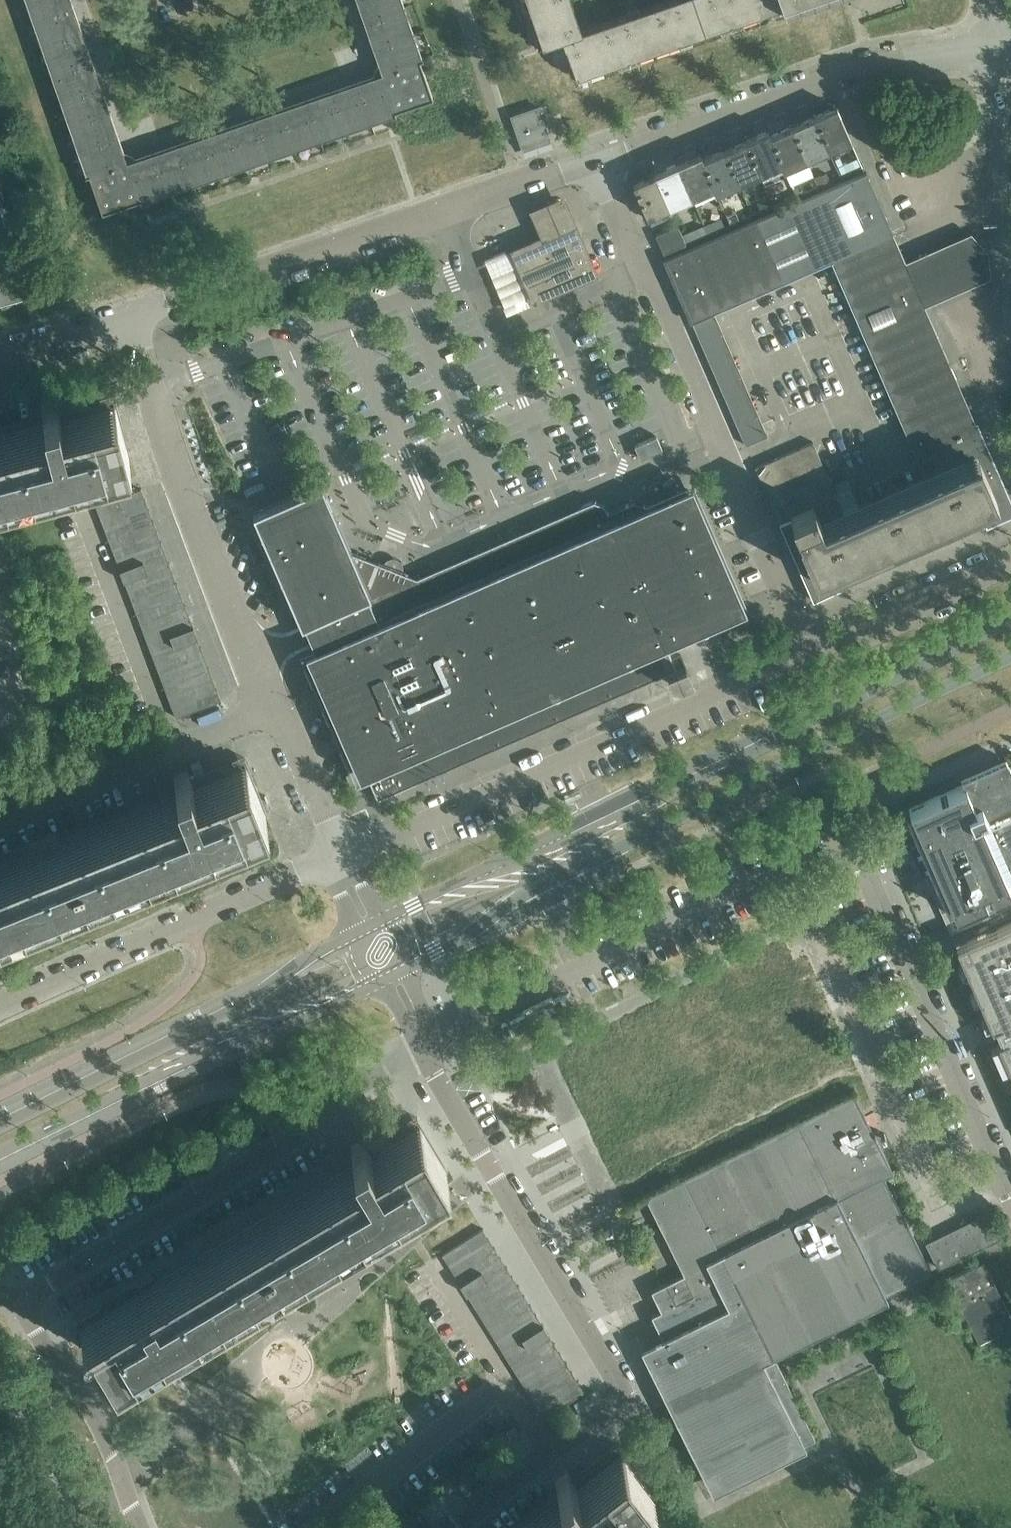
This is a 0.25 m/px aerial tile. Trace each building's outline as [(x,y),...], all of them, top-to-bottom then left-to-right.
[(86,173),(85,174),(86,175),(89,174),(102,211),(140,198),(141,202),(142,201),(142,200),(395,113),(395,114),(396,113),(395,110),(433,97),(420,59),(423,58),(423,57),(422,57),(402,0),(362,0),(385,64),(382,65),(380,66),(379,68),(378,70),(377,72),(376,75),(376,77),(377,79),(135,163),(134,161),(133,159),(131,157),(129,156),(127,155),(125,155),(122,155),(120,156),(66,0),(26,0),(86,173)] [(641,10),(641,9),(639,10),(590,27),(588,27),(588,28),(581,31),(572,6),(573,6),(573,4),(572,4),(570,0),(528,0),(534,18),(529,20),(529,21),(534,19),(543,43),(542,44),(543,45),(548,43),(556,67),(571,61),(576,75),(577,75),(577,74),(602,66),(604,71),(602,65),(627,57),(629,62),(630,62),(628,57),(653,48),(655,53),(656,53),(654,48),(678,39),(680,45),(681,44),(679,39),(704,30),(706,36),(707,35),(705,30),(730,21),(732,27),(730,21),(755,13),(757,18),(758,18),(756,12),(781,4),(781,5),(782,4),(780,0),(669,0),(641,10)] [(837,106),(813,117),(828,150),(851,139),(837,106)] [(813,117),(792,126),(806,159),(828,150),(813,117)] [(769,130),(767,131),(784,169),(806,159),(792,126),(771,135),(769,130)] [(544,131),(520,140),(524,151),(549,143),(544,131)] [(767,131),(745,140),(759,174),(781,164),(783,169),(784,169),(767,131)] [(745,140),(723,150),(737,183),(759,174),(745,140)] [(700,153),(699,154),(713,187),(715,193),(737,183),(723,150),(703,159),(700,153)] [(699,154),(677,164),(691,197),(713,187),(699,154)] [(677,164),(654,174),(669,207),(691,197),(677,164)] [(828,171),(815,177),(819,185),(832,179),(828,171)] [(692,322),(714,312),(831,261),(927,481),(990,453),(976,421),(975,421),(968,407),(950,364),(937,333),(937,334),(925,306),(905,262),(880,202),(866,172),(665,259),(692,322)] [(670,211),(669,207),(654,174),(633,183),(649,220),(670,211)] [(723,208),(730,224),(740,220),(733,203),(723,208)] [(24,294),(0,204),(0,300),(24,294)] [(721,217),(703,225),(707,234),(725,226),(721,217)] [(574,225),(546,237),(514,250),(535,298),(594,273),(574,225)] [(678,225),(656,235),(664,253),(686,244),(682,234),(678,225)] [(703,225),(682,234),(686,244),(707,234),(703,225)] [(905,262),(925,306),(992,276),(990,249),(974,232),(905,262)] [(718,322),(714,312),(692,322),(696,332),(718,322)] [(723,333),(718,322),(696,332),(701,342),(723,333)] [(727,343),(723,333),(701,342),(705,352),(727,343)] [(732,353),(727,343),(705,352),(710,363),(732,353)] [(736,363),(732,353),(710,363),(714,373),(736,363)] [(740,373),(736,363),(714,373),(719,383),(740,373)] [(745,384),(740,373),(719,383),(723,393),(745,384)] [(749,394),(745,384),(723,393),(727,403),(749,394)] [(754,404),(749,394),(727,403),(732,414),(754,404)] [(125,451),(126,451),(127,451),(116,409),(114,409),(115,410),(76,420),(73,409),(59,413),(57,403),(42,407),(48,428),(0,440),(0,485),(125,451)] [(758,414),(754,404),(732,414),(736,424),(758,414)] [(763,425),(758,414),(736,424),(741,434),(763,425)] [(767,435),(763,425),(741,434),(745,445),(767,435)] [(635,445),(640,457),(661,448),(656,436),(635,445)] [(927,481),(842,517),(831,492),(834,491),(813,441),(755,467),(780,525),(781,524),(781,523),(790,519),(798,537),(788,542),(813,600),(841,588),(842,587),(840,583),(899,558),(900,562),(927,550),(926,546),(984,521),(986,525),(987,524),(986,522),(993,518),(994,519),(996,520),(997,520),(999,519),(1001,518),(1002,516),(1002,514),(1001,512),(1008,507),(1010,510),(1010,490),(1007,487),(1003,484),(990,453),(927,481)] [(667,642),(675,631),(738,603),(689,489),(649,506),(634,501),(608,513),(604,504),(594,500),(416,577),(337,546),(342,531),(321,483),(254,513),(318,661),(308,666),(315,681),(325,677),(378,797),(667,672),(673,685),(690,677),(681,654),(672,658),(668,650),(670,649),(667,642)] [(141,488),(118,497),(122,508),(145,499),(141,488)] [(96,505),(100,516),(122,508),(118,497),(96,505)] [(122,508),(126,518),(149,510),(145,499),(122,508)] [(100,516),(104,527),(126,518),(122,508),(100,516)] [(126,518),(130,529),(153,520),(149,510),(126,518)] [(104,527),(108,537),(130,529),(126,518),(104,527)] [(130,529),(134,539),(157,531),(153,520),(130,529)] [(108,537),(112,548),(134,539),(130,529),(108,537)] [(134,539),(138,550),(161,541),(157,531),(134,539)] [(112,548),(116,558),(138,550),(134,539),(112,548)] [(138,550),(142,560),(165,552),(161,541),(138,550)] [(116,558),(120,569),(142,560),(138,550),(116,558)] [(142,560),(146,571),(169,563),(165,552),(142,560)] [(120,569),(124,579),(146,571),(142,560),(120,569)] [(146,571),(150,582),(173,573),(169,563),(146,571)] [(124,579),(128,590),(150,582),(146,571),(124,579)] [(150,582),(154,592),(177,584),(173,573),(150,582)] [(128,590),(132,601),(154,592),(150,582),(128,590)] [(154,592),(158,603),(181,594),(177,584),(154,592)] [(132,601),(136,611),(158,603),(154,592),(132,601)] [(158,603),(162,613),(185,605),(181,594),(158,603)] [(136,611),(140,622),(162,613),(158,603),(136,611)] [(162,613),(166,624),(189,615),(185,605),(162,613)] [(140,622),(144,632),(166,624),(162,613),(140,622)] [(166,624),(170,634),(193,626),(189,615),(166,624)] [(144,632),(148,643),(170,634),(166,624),(144,632)] [(170,634),(174,645),(197,637),(193,626),(170,634)] [(148,643),(152,653),(174,645),(170,634),(148,643)] [(174,645),(178,656),(201,647),(197,637),(174,645)] [(152,653),(156,664),(178,656),(174,645),(152,653)] [(178,656),(182,666),(205,658),(201,647),(178,656)] [(156,664),(160,675),(182,666),(178,656),(156,664)] [(182,666),(186,677),(209,668),(205,658),(182,666)] [(160,675),(164,685),(186,677),(182,666),(160,675)] [(186,677),(190,687),(213,679),(209,668),(186,677)] [(164,685),(168,696),(190,687),(186,677),(164,685)] [(190,687),(194,698),(217,689),(213,679),(190,687)] [(168,696),(172,706),(194,698),(190,687),(168,696)] [(217,689),(194,698),(198,708),(221,700),(217,689)] [(194,698),(172,706),(176,717),(198,708),(194,698)] [(921,865),(928,880),(927,880),(950,934),(953,932),(991,915),(987,904),(995,900),(994,897),(1010,890),(1010,888),(1007,882),(1010,880),(1010,817),(990,826),(983,812),(1010,800),(1010,769),(1009,764),(1009,765),(1006,759),(961,778),(964,784),(909,808),(932,861),(921,865)] [(181,790),(183,796),(0,870),(0,916),(262,810),(263,810),(264,810),(248,769),(246,770),(209,785),(205,775),(192,780),(188,771),(174,776),(179,789),(180,789),(181,790)] [(956,947),(991,1027),(995,1026),(1002,1042),(998,1043),(1010,1072),(1010,922),(956,947)] [(857,1097),(647,1198),(666,1235),(684,1273),(651,1290),(661,1310),(651,1314),(665,1342),(648,1350),(715,1487),(815,1437),(782,1370),(777,1360),(772,1350),(773,1350),(774,1351),(789,1344),(788,1342),(811,1331),(811,1333),(827,1325),(826,1324),(848,1313),(849,1314),(864,1307),(863,1305),(931,1271),(884,1176),(893,1172),(857,1097)] [(138,1294),(137,1292),(136,1290),(117,1297),(121,1308),(92,1325),(90,1326),(113,1363),(115,1362),(115,1361),(443,1166),(443,1167),(445,1166),(422,1128),(421,1129),(386,1150),(381,1141),(369,1148),(363,1139),(350,1146),(357,1159),(358,1158),(362,1165),(151,1290),(149,1288),(138,1294)] [(926,1243),(938,1268),(1000,1238),(987,1212),(926,1243)] [(463,1241),(469,1251),(489,1238),(483,1229),(463,1241)] [(469,1251),(475,1260),(495,1248),(489,1238),(469,1251)] [(442,1254),(448,1264),(469,1251),(463,1241),(442,1254)] [(475,1260),(481,1270),(501,1257),(495,1248),(475,1260)] [(448,1264),(454,1273),(475,1260),(469,1251),(448,1264)] [(481,1270),(487,1280),(507,1267),(501,1257),(481,1270)] [(454,1273),(460,1282),(481,1270),(475,1260),(454,1273)] [(984,1261),(948,1279),(978,1342),(1010,1326),(1010,1317),(984,1261)] [(487,1280),(493,1289),(513,1277),(507,1267),(487,1280)] [(460,1282),(467,1293),(487,1280),(481,1270),(460,1282)] [(493,1289),(499,1299),(519,1286),(513,1277),(493,1289)] [(467,1293),(472,1302),(493,1289),(487,1280),(467,1293)] [(499,1299),(505,1308),(525,1296),(519,1286),(499,1299)] [(472,1302),(478,1312),(499,1299),(493,1289),(472,1302)] [(505,1308),(511,1318),(531,1305),(525,1296),(505,1308)] [(478,1312),(484,1321),(505,1308),(499,1299),(478,1312)] [(511,1318),(517,1328),(537,1315),(531,1305),(511,1318)] [(484,1321),(490,1331),(511,1318),(505,1308),(484,1321)] [(517,1328),(523,1337),(543,1324),(537,1315),(517,1328)] [(490,1331),(496,1340),(517,1328),(511,1318),(490,1331)] [(523,1337),(529,1347),(549,1334),(543,1324),(523,1337)] [(496,1340),(502,1350),(523,1337),(517,1328),(496,1340)] [(529,1347),(535,1356),(555,1344),(549,1334),(529,1347)] [(502,1350),(508,1359),(529,1347),(523,1337),(502,1350)] [(535,1356),(541,1366),(561,1353),(555,1344),(535,1356)] [(508,1359),(514,1369),(535,1356),(529,1347),(508,1359)] [(541,1366),(547,1376),(567,1363),(561,1353),(541,1366)] [(514,1369),(520,1379),(541,1366),(535,1356),(514,1369)] [(785,1356),(777,1360),(782,1370),(789,1366),(785,1356)] [(547,1376),(553,1385),(573,1372),(567,1363),(547,1376)] [(520,1379),(526,1388),(547,1376),(541,1366),(520,1379)] [(553,1385),(559,1395),(579,1382),(573,1372),(553,1385)] [(526,1388),(532,1398),(553,1385),(547,1376),(526,1388)] [(579,1382),(559,1395),(565,1404),(585,1392),(579,1382)] [(537,1405),(538,1407),(559,1395),(553,1385),(532,1398),(537,1405)] [(559,1395),(538,1407),(544,1417),(565,1404),(559,1395)] [(509,1431),(513,1437),(519,1433),(515,1427),(509,1431)] [(566,1493),(570,1497),(530,1527),(600,1527),(650,1490),(652,1489),(625,1454),(624,1455),(624,1456),(592,1480),(585,1472),(574,1480),(567,1472),(556,1481),(564,1492),(565,1491),(566,1493)]
